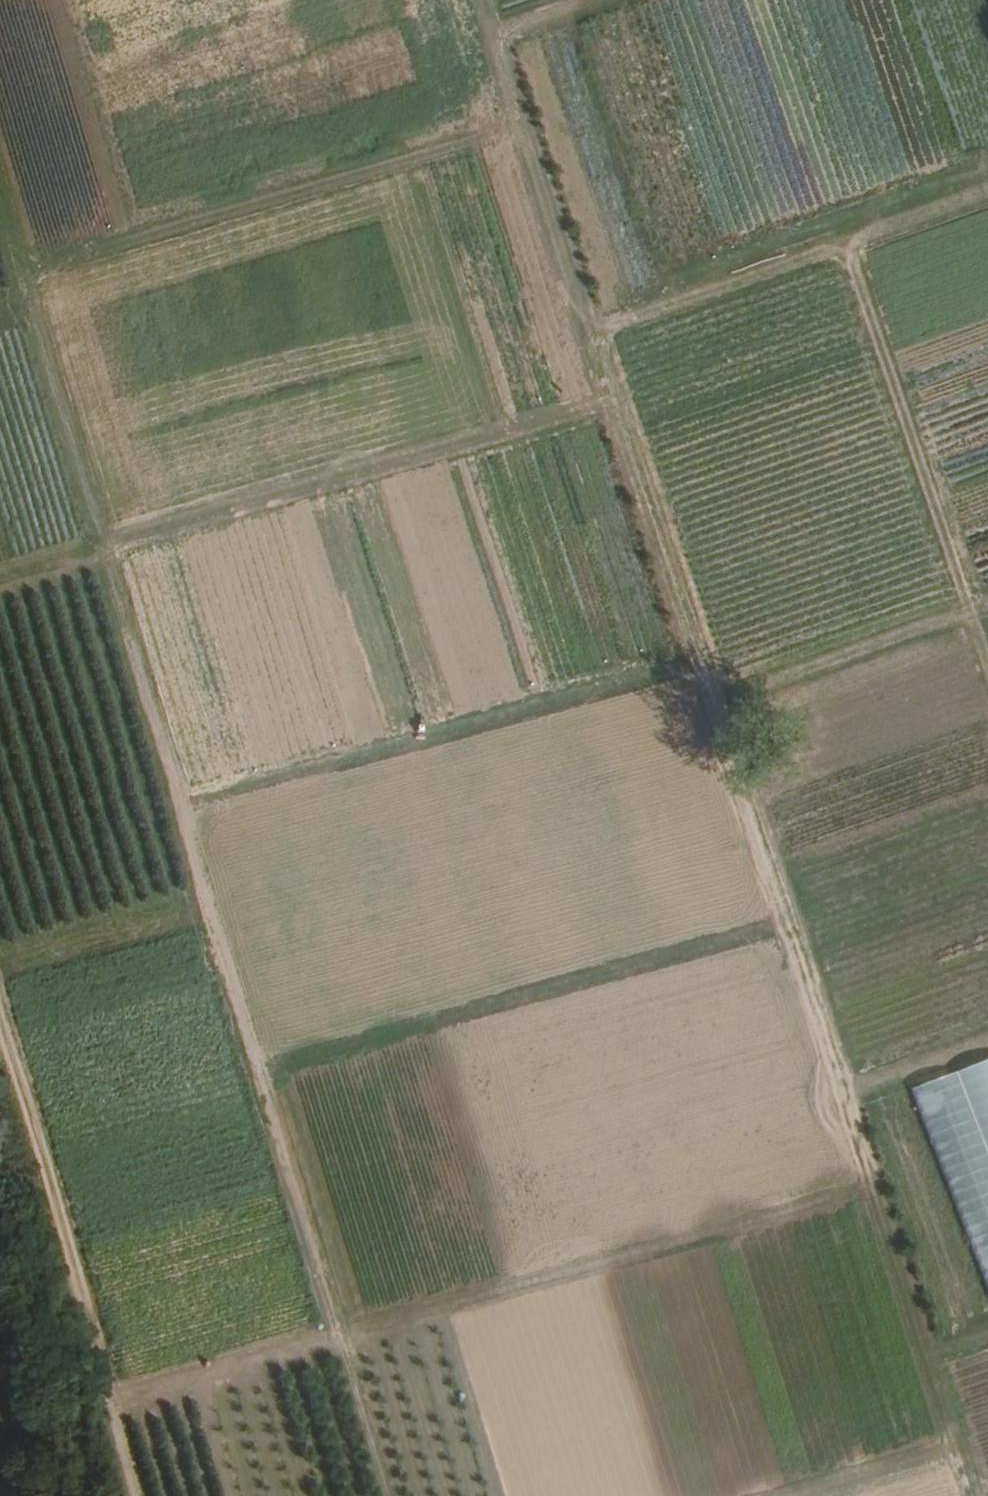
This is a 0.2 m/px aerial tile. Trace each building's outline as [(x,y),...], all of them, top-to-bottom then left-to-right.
[(986,1298),(987,1297),(987,1058),(914,1083),(986,1298)]
